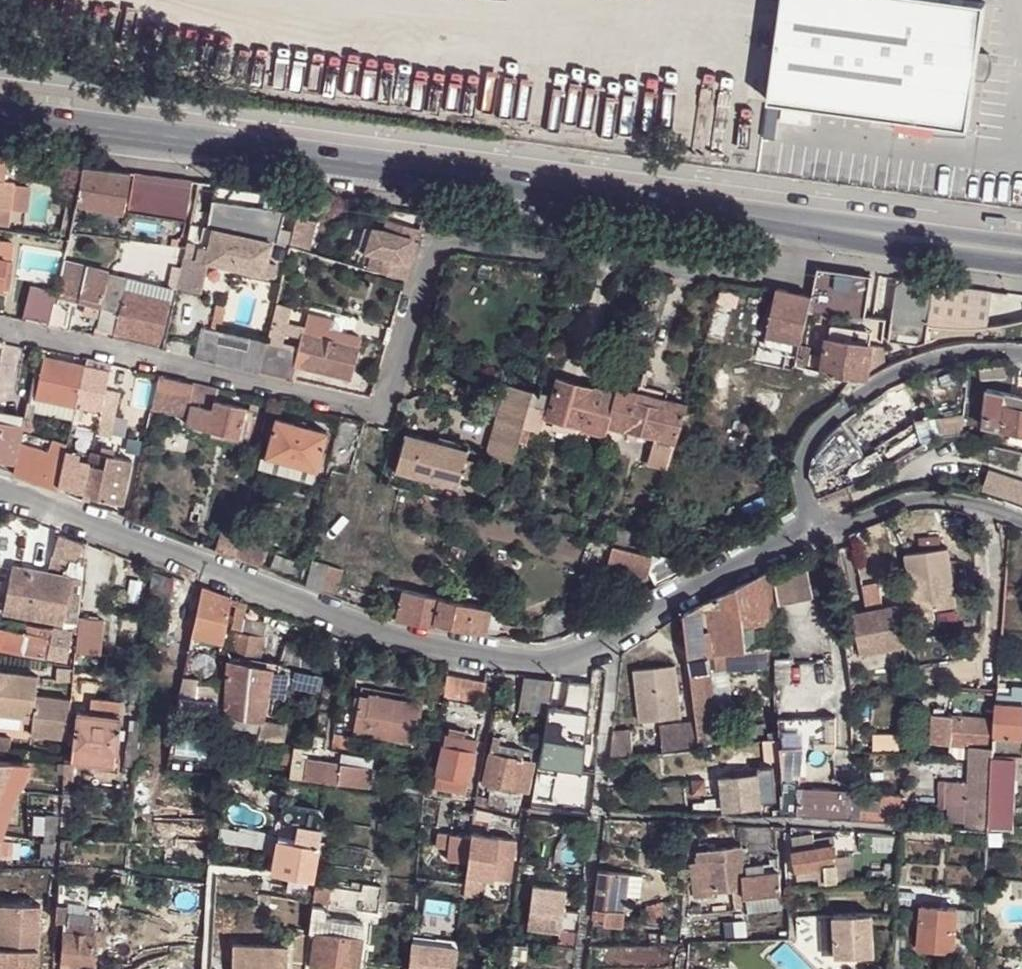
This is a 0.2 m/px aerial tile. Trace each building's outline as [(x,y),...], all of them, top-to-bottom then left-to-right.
[(965,0),(783,0),(769,100),(969,127),(986,3),(965,0)] [(5,231),(6,231),(8,211),(12,185),(12,182),(4,181),(7,159),(0,158),(0,231),(5,231)] [(130,176),(83,169),(76,205),(122,214),(130,176)] [(185,222),(193,184),(135,177),(134,183),(133,183),(127,212),(185,222)] [(30,188),(12,185),(8,211),(26,213),(30,188)] [(302,198),(290,247),(308,252),(316,221),(308,220),(314,199),(302,198)] [(210,222),(279,237),(286,212),(213,203),(210,222)] [(76,205),(74,216),(121,225),(122,214),(76,205)] [(421,229),(389,219),(386,229),(367,228),(360,250),(374,254),(370,270),(379,273),(406,280),(421,229)] [(210,222),(208,230),(213,231),(272,244),(277,244),(279,237),(210,222)] [(171,239),(181,241),(183,226),(174,225),(171,239)] [(210,245),(205,264),(208,265),(275,279),(279,260),(269,258),(272,244),(213,231),(210,245)] [(0,241),(0,259),(8,260),(8,261),(12,262),(14,243),(0,241)] [(205,264),(210,245),(200,243),(197,261),(196,263),(205,264)] [(369,270),(370,270),(374,254),(360,250),(355,266),(369,270)] [(289,252),(286,264),(295,266),(298,254),(289,252)] [(197,261),(183,258),(181,269),(179,279),(178,288),(177,289),(202,294),(208,265),(205,264),(196,263),(197,261)] [(4,291),(4,290),(9,291),(15,263),(8,261),(8,260),(0,259),(0,291),(4,291)] [(63,262),(56,297),(85,304),(83,314),(98,317),(108,272),(63,262)] [(181,269),(172,267),(168,286),(178,288),(179,279),(181,269)] [(860,275),(818,268),(811,297),(813,297),(810,305),(855,312),(860,275)] [(108,275),(106,289),(124,293),(124,292),(127,279),(108,275)] [(173,290),(127,279),(124,292),(169,303),(173,290)] [(889,343),(927,348),(930,326),(936,285),(899,280),(889,343)] [(992,327),(997,295),(936,285),(930,326),(941,328),(976,329),(992,327)] [(721,288),(706,339),(724,343),(737,300),(732,298),(734,292),(721,288)] [(169,303),(124,292),(124,293),(106,289),(98,329),(160,344),(169,303)] [(767,338),(801,345),(810,305),(813,297),(811,297),(778,289),(767,338)] [(29,294),(23,321),(34,323),(38,304),(40,296),(29,294)] [(54,303),(56,299),(40,296),(38,304),(34,323),(50,326),(54,303)] [(50,326),(65,330),(70,306),(54,303),(50,326)] [(267,343),(277,345),(282,323),(288,325),(288,322),(290,309),(276,306),(272,320),(267,343)] [(98,317),(83,314),(79,331),(95,334),(98,317)] [(263,359),(260,373),(293,381),(297,367),(350,379),(360,337),(330,332),(332,322),(308,316),(305,326),(299,350),(278,346),(275,362),(263,359)] [(278,346),(299,350),(305,326),(288,322),(288,325),(282,323),(277,345),(278,346)] [(834,325),(831,340),(870,345),(872,331),(834,325)] [(202,329),(195,359),(211,363),(216,364),(245,370),(260,373),(263,359),(267,344),(202,329)] [(797,360),(801,345),(767,338),(763,353),(797,360)] [(824,372),(868,380),(886,369),(883,347),(870,345),(831,340),(829,339),(824,372)] [(85,366),(42,357),(39,371),(34,398),(40,399),(75,407),(85,366)] [(42,357),(37,357),(34,371),(39,371),(42,357)] [(86,359),(85,366),(109,372),(110,365),(86,359)] [(75,407),(100,412),(104,392),(109,372),(85,366),(75,407)] [(1009,366),(983,367),(984,381),(1010,379),(1009,366)] [(39,407),(40,399),(34,398),(39,371),(34,371),(25,417),(32,418),(33,414),(35,406),(39,407)] [(191,399),(194,384),(157,376),(154,390),(191,399)] [(546,417),(604,434),(606,425),(614,395),(557,379),(546,417)] [(533,392),(533,391),(506,383),(486,454),(513,462),(519,442),(522,427),(522,426),(529,404),(533,392)] [(210,387),(194,384),(191,399),(206,402),(210,387)] [(186,416),(191,418),(193,405),(213,409),(214,401),(217,403),(220,390),(210,387),(206,402),(191,399),(186,416)] [(673,444),(685,406),(665,400),(662,407),(646,403),(634,399),(636,393),(617,388),(614,395),(606,425),(653,438),(673,444)] [(985,426),(1021,434),(1021,395),(989,388),(985,426)] [(186,416),(191,399),(154,390),(150,408),(186,416)] [(885,391),(873,400),(876,404),(862,412),(865,416),(880,407),(891,400),(885,391)] [(118,394),(104,392),(100,412),(97,429),(96,435),(110,438),(118,394)] [(543,409),(546,396),(533,392),(529,404),(543,409)] [(646,403),(648,396),(636,393),(634,399),(646,403)] [(665,400),(648,396),(646,403),(662,407),(665,400)] [(35,406),(33,414),(71,422),(75,407),(40,399),(39,407),(35,406)] [(208,431),(238,438),(239,432),(241,421),(243,412),(244,408),(217,403),(214,401),(213,409),(208,431)] [(543,409),(529,404),(522,426),(522,427),(529,429),(538,431),(544,409),(543,409)] [(188,426),(208,431),(213,409),(193,405),(191,418),(188,426)] [(71,422),(71,423),(97,429),(100,412),(75,407),(71,422)] [(865,416),(850,426),(867,453),(897,433),(880,407),(865,416)] [(23,426),(23,424),(24,421),(9,417),(2,412),(0,412),(0,421),(23,426)] [(241,421),(245,422),(248,424),(254,425),(256,416),(243,412),(241,421)] [(363,422),(340,416),(327,469),(332,471),(332,472),(344,475),(349,476),(349,475),(363,422)] [(966,416),(916,425),(922,446),(929,443),(935,440),(958,436),(964,436),(964,428),(965,426),(966,416)] [(315,469),(316,470),(327,431),(275,418),(265,457),(315,469)] [(15,461),(19,444),(22,432),(23,426),(0,421),(0,458),(15,461)] [(22,432),(31,435),(34,427),(23,424),(23,426),(22,432)] [(811,486),(812,488),(863,456),(842,424),(838,427),(827,438),(818,450),(815,456),(812,466),(811,470),(810,476),(811,481),(811,486)] [(522,427),(519,442),(525,443),(529,429),(522,427)] [(467,449),(405,432),(403,441),(396,471),(410,475),(425,479),(457,487),(467,449)] [(403,441),(392,438),(384,468),(396,471),(403,441)] [(653,438),(647,463),(666,468),(673,444),(653,438)] [(39,450),(32,480),(56,489),(57,485),(63,460),(66,445),(52,442),(49,453),(39,450)] [(13,472),(32,480),(39,450),(19,444),(15,461),(13,472)] [(131,460),(92,451),(89,466),(96,468),(92,489),(85,488),(84,492),(83,500),(90,502),(91,497),(122,505),(131,460)] [(265,457),(260,455),(258,466),(312,481),(315,469),(265,457)] [(57,485),(84,492),(85,488),(89,466),(63,460),(57,485)] [(89,466),(85,488),(92,489),(96,468),(89,466)] [(337,501),(344,475),(332,472),(326,498),(337,501)] [(1021,504),(1021,481),(1014,479),(1013,481),(990,473),(985,490),(1021,504)] [(421,495),(425,479),(410,475),(405,491),(421,495)] [(453,504),(457,487),(425,479),(421,495),(453,504)] [(222,531),(216,552),(234,558),(239,536),(222,531)] [(625,548),(632,550),(635,540),(636,534),(629,532),(625,548)] [(48,574),(14,568),(8,604),(6,612),(78,625),(79,618),(83,573),(76,572),(75,579),(63,576),(63,569),(67,570),(71,561),(78,563),(84,542),(59,534),(52,555),(48,574)] [(266,545),(239,536),(234,558),(261,568),(266,545)] [(86,544),(84,542),(78,563),(71,561),(67,570),(63,569),(63,576),(75,579),(76,572),(83,573),(86,544)] [(613,547),(605,576),(633,584),(649,576),(653,558),(613,547)] [(948,548),(906,554),(910,580),(910,583),(913,603),(913,602),(915,612),(957,607),(948,548)] [(276,554),(269,571),(288,578),(292,580),(297,568),(293,566),(295,562),(276,554)] [(654,556),(653,558),(649,576),(658,588),(659,587),(663,583),(694,566),(654,556)] [(306,585),(321,591),(336,597),(346,570),(328,565),(312,561),(306,585)] [(8,604),(14,568),(0,565),(0,603),(8,604)] [(174,577),(152,568),(150,588),(154,589),(149,659),(167,661),(168,644),(177,645),(179,618),(170,618),(174,577)] [(687,614),(691,658),(711,656),(753,651),(753,645),(747,646),(746,628),(745,621),(774,618),(772,571),(687,614)] [(808,572),(775,578),(779,604),(814,599),(808,572)] [(230,597),(202,587),(186,666),(223,670),(223,653),(221,653),(230,597)] [(404,590),(400,607),(416,610),(413,622),(434,626),(434,623),(440,598),(404,590)] [(434,623),(469,631),(474,606),(440,598),(434,623)] [(239,601),(228,661),(258,667),(263,637),(243,634),(245,621),(247,604),(239,601)] [(915,612),(913,602),(913,603),(854,614),(856,624),(858,638),(862,656),(906,648),(900,615),(915,612)] [(469,631),(485,634),(491,610),(491,609),(485,608),(474,606),(469,631)] [(416,610),(400,607),(397,619),(413,622),(416,610)] [(485,634),(498,636),(503,613),(491,610),(485,634)] [(105,620),(79,618),(78,625),(76,650),(99,654),(105,620)] [(774,618),(745,621),(746,628),(774,625),(774,618)] [(243,634),(263,637),(265,626),(245,621),(243,634)] [(29,625),(27,635),(51,640),(53,628),(40,627),(29,625)] [(53,628),(51,640),(47,658),(67,663),(74,631),(54,627),(53,628)] [(23,654),(47,658),(51,640),(27,635),(23,654)] [(281,667),(312,675),(317,652),(287,644),(281,667)] [(753,651),(711,656),(718,724),(721,746),(727,745),(726,730),(734,728),(728,671),(776,667),(775,648),(753,651)] [(711,656),(691,658),(698,723),(701,749),(721,746),(718,724),(711,656)] [(791,683),(791,659),(788,659),(778,659),(778,684),(791,683)] [(262,720),(271,669),(258,667),(228,661),(225,713),(227,714),(262,720)] [(676,666),(635,671),(641,723),(682,719),(676,666)] [(323,680),(280,669),(276,686),(319,696),(323,680)] [(73,671),(57,670),(55,682),(72,684),(73,671)] [(67,734),(69,712),(70,704),(70,699),(35,695),(37,677),(0,673),(0,716),(33,720),(31,730),(67,734)] [(185,673),(180,696),(196,699),(198,683),(199,675),(185,673)] [(442,701),(482,708),(486,681),(447,674),(442,701)] [(547,716),(554,679),(526,676),(519,712),(547,717),(547,716)] [(217,685),(198,683),(196,699),(180,696),(177,712),(213,716),(217,685)] [(357,696),(366,697),(367,696),(419,704),(420,698),(359,687),(357,696)] [(954,715),(996,719),(998,704),(998,693),(999,690),(956,687),(954,715)] [(998,704),(1021,706),(1021,687),(1016,687),(1015,694),(998,693),(998,704)] [(419,704),(367,696),(366,697),(365,707),(355,705),(350,733),(412,743),(419,704)] [(357,696),(355,705),(365,707),(366,697),(357,696)] [(94,702),(92,707),(92,715),(119,718),(120,705),(94,702)] [(996,737),(1021,738),(1021,706),(998,704),(996,719),(996,737)] [(67,734),(75,735),(77,713),(69,712),(67,734)] [(118,730),(119,718),(92,715),(77,713),(75,735),(75,736),(117,741),(118,730)] [(262,720),(227,714),(225,729),(260,735),(262,720)] [(934,743),(951,744),(954,715),(936,714),(934,743)] [(954,715),(951,744),(951,751),(963,752),(964,746),(972,746),(995,748),(996,737),(996,719),(954,715)] [(781,720),(782,747),(794,747),(836,748),(836,718),(781,720)] [(128,746),(136,747),(139,720),(131,719),(128,746)] [(284,745),(286,725),(262,720),(260,735),(259,741),(284,745)] [(726,730),(727,745),(765,741),(769,740),(769,731),(767,732),(766,722),(734,728),(726,730)] [(664,753),(701,749),(698,723),(661,728),(664,753)] [(126,730),(118,730),(117,741),(125,741),(126,730)] [(778,731),(769,731),(769,740),(779,739),(778,731)] [(614,733),(610,760),(634,757),(631,732),(614,733)] [(446,733),(444,744),(476,750),(477,739),(446,733)] [(351,738),(331,734),(329,751),(348,754),(351,738)] [(114,760),(117,741),(75,736),(73,756),(114,760)] [(995,753),(1021,755),(1021,738),(996,737),(995,748),(995,753)] [(490,753),(522,759),(524,750),(501,746),(502,741),(493,739),(490,753)] [(779,747),(779,739),(769,740),(765,741),(765,762),(780,762),(779,747)] [(9,760),(11,741),(0,740),(0,759),(9,760)] [(183,740),(181,755),(183,756),(198,757),(201,757),(202,742),(183,740)] [(444,744),(437,776),(469,782),(476,750),(444,744)] [(134,768),(136,747),(128,746),(125,768),(134,768)] [(989,831),(994,757),(995,753),(995,748),(972,746),(972,759),(972,782),(953,781),(951,810),(950,823),(970,824),(970,829),(989,831)] [(972,746),(964,746),(963,752),(951,751),(951,755),(951,758),(972,759),(972,746)] [(780,762),(781,794),(803,795),(803,789),(805,748),(782,747),(779,747),(780,762)] [(484,785),(516,791),(522,761),(522,759),(490,753),(484,785)] [(75,765),(114,768),(114,760),(73,756),(73,764),(75,765)] [(1012,832),(1016,758),(1009,758),(994,757),(990,825),(989,831),(989,834),(1012,832)] [(306,780),(361,787),(364,766),(309,759),(306,780)] [(10,810),(17,790),(23,782),(29,764),(11,762),(0,761),(0,807),(10,810)] [(535,763),(522,761),(516,791),(528,794),(535,763)] [(64,775),(63,794),(74,795),(75,765),(73,764),(65,764),(64,775)] [(774,765),(759,766),(759,774),(760,788),(775,786),(774,765)] [(373,768),(364,766),(361,787),(370,788),(373,768)] [(762,806),(760,788),(759,774),(722,776),(724,795),(725,810),(762,806)] [(435,787),(467,793),(469,782),(437,776),(435,787)] [(694,794),(705,793),(705,779),(693,780),(694,794)] [(953,781),(941,781),(940,809),(951,810),(953,781)] [(781,794),(782,816),(848,820),(850,791),(803,789),(803,795),(781,794)] [(706,798),(708,815),(725,815),(725,810),(724,795),(706,798)] [(882,810),(881,822),(902,823),(903,797),(883,796),(882,810)] [(280,820),(298,823),(295,838),(298,839),(297,843),(317,846),(323,815),(319,810),(288,805),(283,808),(280,820)] [(473,820),(489,823),(490,810),(475,806),(473,820)] [(0,807),(0,839),(2,840),(10,810),(0,807)] [(881,822),(882,810),(852,807),(851,820),(881,822)] [(41,859),(54,859),(56,815),(47,815),(46,843),(42,843),(41,859)] [(489,823),(473,820),(472,833),(487,835),(489,823)] [(796,851),(816,847),(814,837),(814,831),(793,834),(796,851)] [(436,847),(450,849),(452,834),(437,832),(436,847)] [(492,878),(495,854),(498,837),(487,835),(472,833),(471,836),(468,863),(467,875),(492,878)] [(837,833),(814,837),(816,847),(837,844),(837,833)] [(448,861),(468,863),(471,836),(452,834),(450,849),(448,861)] [(311,881),(317,846),(297,843),(298,839),(295,838),(279,835),(272,873),(311,881)] [(516,840),(498,837),(495,854),(514,857),(516,840)] [(211,847),(211,842),(166,839),(165,863),(210,867),(211,847)] [(838,863),(837,844),(816,847),(796,851),(799,869),(827,865),(838,863)] [(703,861),(740,858),(744,858),(742,846),(702,851),(703,861)] [(901,884),(903,851),(888,852),(887,870),(871,871),(871,886),(901,884)] [(492,878),(510,880),(514,857),(495,854),(492,878)] [(695,862),(699,892),(715,890),(734,888),(747,887),(745,876),(743,862),(744,858),(740,858),(703,861),(695,862)] [(770,859),(771,864),(751,866),(751,861),(743,862),(745,876),(779,873),(779,858),(770,859)] [(838,863),(827,865),(827,875),(828,882),(839,881),(838,863)] [(800,879),(827,875),(827,865),(799,869),(800,879)] [(599,872),(594,920),(605,921),(604,926),(623,929),(624,915),(625,915),(627,897),(630,874),(599,872)] [(782,895),(780,873),(779,873),(745,876),(747,887),(748,907),(749,913),(782,910),(781,895),(782,895)] [(630,874),(627,897),(641,899),(643,876),(630,874)] [(467,875),(464,895),(475,897),(477,887),(467,875)] [(467,875),(477,887),(491,889),(492,878),(467,875)] [(56,901),(56,904),(56,916),(65,917),(96,921),(97,911),(88,909),(89,885),(58,883),(56,901)] [(313,902),(327,904),(329,887),(315,884),(313,902)] [(533,885),(530,909),(562,912),(563,911),(566,889),(533,885)] [(736,908),(748,907),(747,887),(734,888),(736,908)] [(900,892),(899,904),(917,906),(918,893),(900,892)] [(327,904),(313,902),(309,933),(316,934),(316,932),(318,918),(325,919),(327,904)] [(14,968),(37,968),(39,905),(2,903),(1,949),(0,949),(0,968),(14,968)] [(647,925),(662,925),(666,903),(649,909),(647,925)] [(956,934),(959,909),(942,907),(942,904),(927,903),(927,905),(925,905),(922,930),(956,934)] [(559,932),(560,932),(562,912),(530,909),(527,928),(559,932)] [(581,913),(563,911),(562,912),(560,932),(559,932),(557,946),(577,948),(581,913)] [(752,941),(749,914),(736,916),(737,922),(727,923),(728,941),(752,941)] [(875,914),(835,915),(836,958),(877,957),(875,914)] [(96,921),(65,917),(64,932),(95,936),(95,930),(96,921)] [(363,923),(325,919),(318,918),(316,932),(361,937),(363,923)] [(95,936),(95,947),(109,947),(110,931),(102,930),(95,930),(95,936)] [(954,952),(956,934),(922,930),(920,949),(954,952)] [(95,936),(64,932),(62,967),(76,968),(93,968),(95,947),(95,936)] [(316,932),(316,934),(312,968),(357,968),(361,937),(316,932)] [(412,941),(409,968),(456,968),(458,946),(412,941)] [(509,958),(525,960),(527,944),(511,943),(509,958)] [(288,947),(233,945),(232,968),(287,968),(288,947)]
